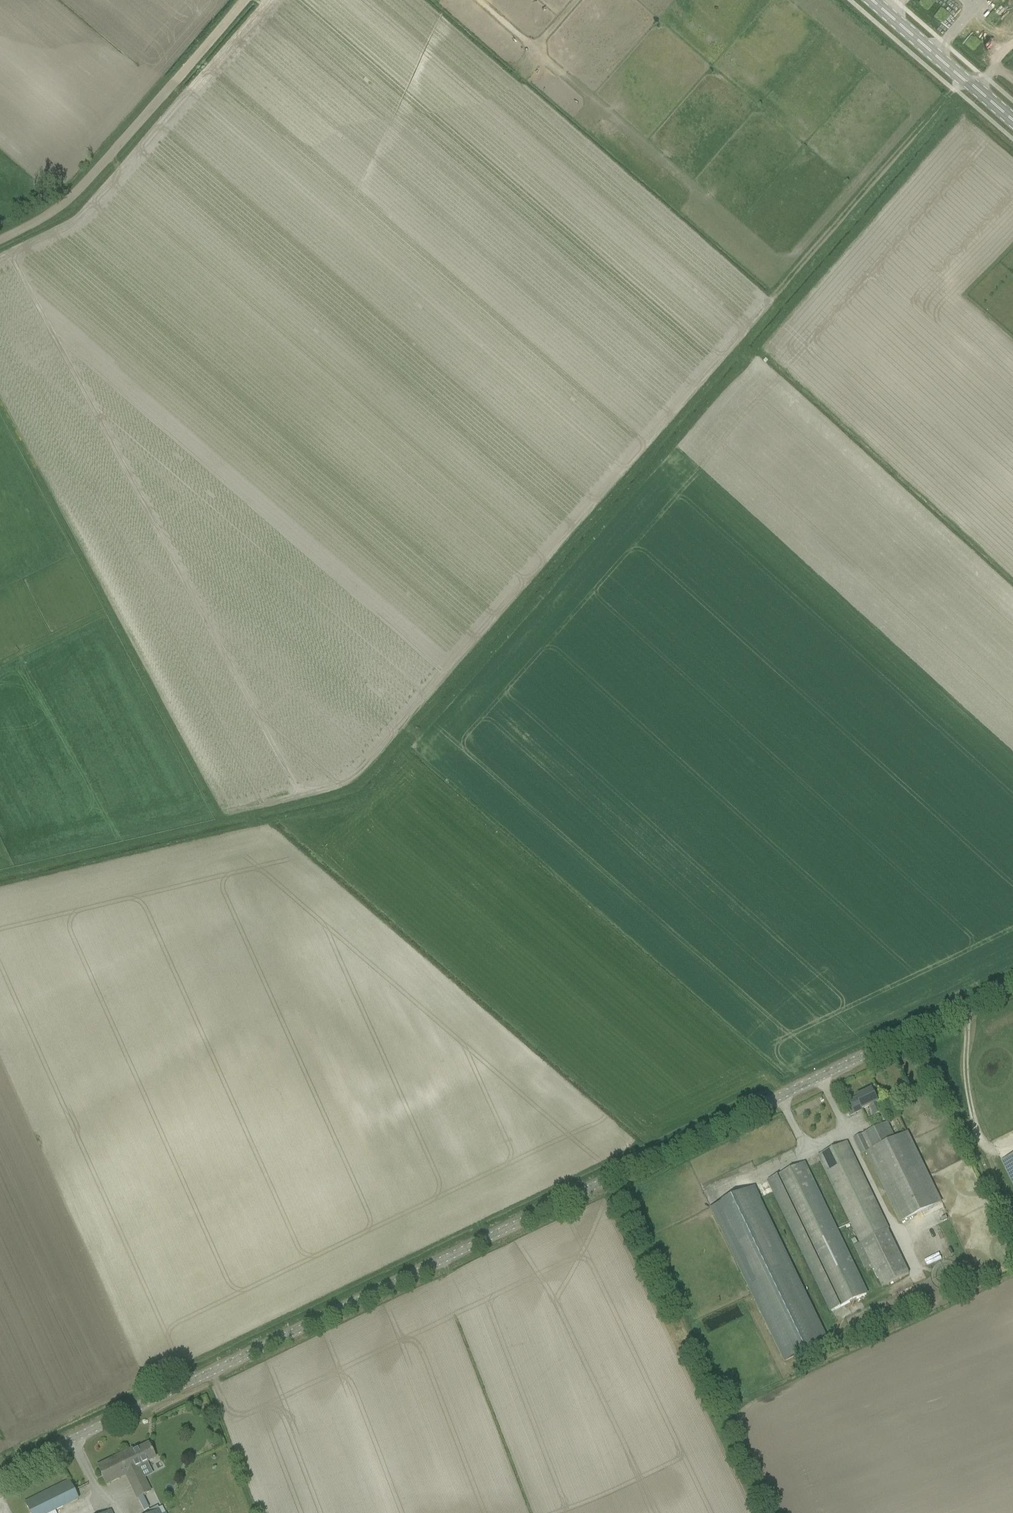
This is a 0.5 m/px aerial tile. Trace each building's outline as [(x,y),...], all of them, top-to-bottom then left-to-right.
[(878,1103),(872,1091),(847,1103),(849,1108),(848,1109),(851,1116),(870,1107),(875,1116),(882,1113),(877,1103),(878,1103)] [(866,1154),(897,1218),(900,1224),(942,1204),(930,1179),(929,1175),(908,1133),(895,1139),(888,1123),(853,1139),(861,1156),(862,1156),(866,1154)] [(882,1288),(909,1274),(888,1230),(889,1230),(847,1143),(818,1157),(859,1244),(861,1244),(882,1288)] [(1001,1162),(1012,1186),(1012,1156),(1001,1162)] [(805,1163),(775,1178),(768,1182),(830,1313),(868,1294),(805,1163)] [(710,1209),(722,1235),(784,1363),(828,1341),(754,1188),(710,1209)] [(919,1314),(905,1320),(907,1324),(921,1318),(919,1314)] [(155,1459),(153,1454),(149,1445),(134,1452),(133,1450),(97,1467),(102,1476),(106,1485),(129,1475),(132,1483),(129,1484),(137,1500),(151,1493),(143,1477),(141,1478),(137,1471),(141,1469),(140,1466),(155,1459)] [(25,1503),(30,1512),(52,1512),(78,1500),(69,1481),(25,1503)]
